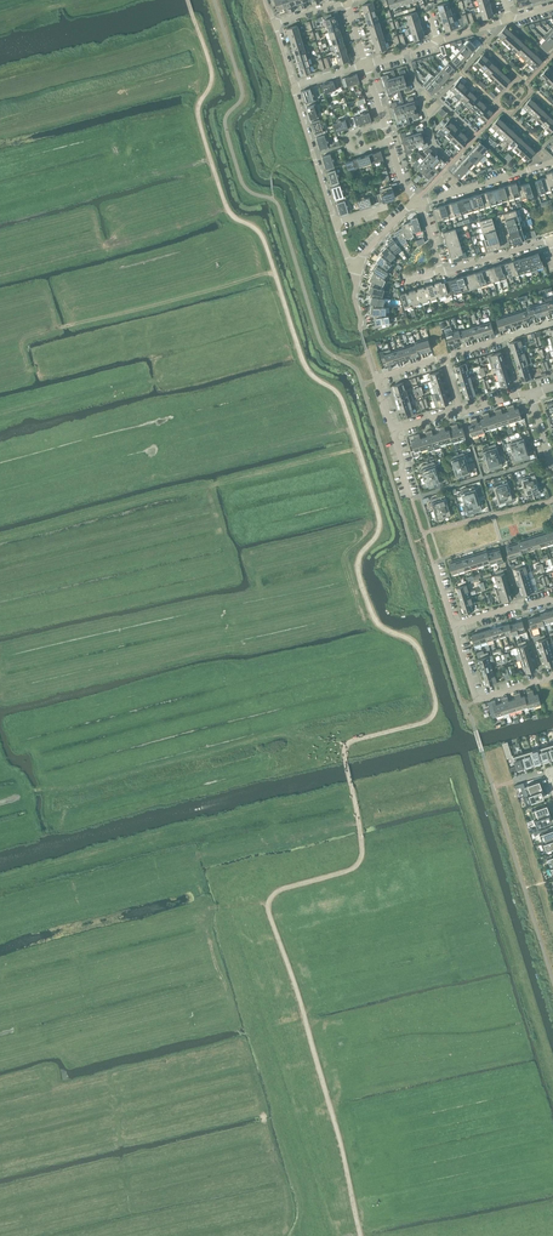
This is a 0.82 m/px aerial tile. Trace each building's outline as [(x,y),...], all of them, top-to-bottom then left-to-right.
[(282,0),(270,0),(272,6),(276,5),(277,10),(281,9),(281,8),(284,7),(282,0)] [(438,8),(439,11),(450,8),(448,1),(438,5),(439,8),(438,8)] [(363,9),(364,12),(375,8),(373,2),(362,5),(363,8),(363,9)] [(479,6),(481,12),(491,9),(490,6),(491,6),(490,2),(479,6)] [(365,15),(366,18),(377,15),(375,8),(364,12),(365,15)] [(441,14),(442,17),(452,14),(450,8),(439,11),(440,14),(441,14)] [(491,9),(481,12),(483,19),(494,15),(493,12),(492,12),(491,9)] [(406,14),(408,21),(419,18),(418,14),(417,15),(416,11),(406,14)] [(442,21),(443,24),(454,20),(452,14),(442,17),(443,20),(442,21)] [(367,22),(368,25),(379,22),(377,15),(366,18),(367,22)] [(325,19),(327,26),(338,22),(337,19),(336,19),(335,16),(325,19)] [(408,21),(410,27),(420,24),(419,21),(420,21),(419,18),(408,21)] [(454,20),(443,24),(444,27),(445,27),(446,30),(456,27),(454,20)] [(327,26),(329,32),(339,29),(338,25),(339,25),(338,22),(327,26)] [(369,28),(370,31),(381,28),(379,22),(368,25),(369,28)] [(410,27),(412,33),(423,30),(422,27),(421,27),(420,24),(410,27)] [(287,32),(288,35),(299,32),(297,25),(287,28),(288,32),(287,32)] [(498,35),(502,39),(510,31),(508,29),(509,28),(506,25),(498,35)] [(371,35),(372,38),(383,35),(381,28),(370,31),(371,35)] [(329,32),(331,38),(341,35),(340,32),(339,29),(329,32)] [(423,30),(412,33),(414,40),(424,37),(423,33),(424,33),(423,30)] [(502,39),(507,44),(516,34),(513,31),(512,33),(510,31),(502,39)] [(290,38),(291,42),(301,38),(299,32),(288,35),(289,38),(290,38)] [(507,44),(511,48),(519,39),(517,37),(518,36),(516,34),(507,44)] [(331,38),(332,44),(343,41),(342,38),(341,35),(331,38)] [(373,41),(375,45),(385,41),(383,35),(372,38),(373,41)] [(291,45),(292,48),(303,45),(301,38),(291,42),(292,45),(291,45)] [(511,48),(516,52),(525,42),(522,40),(521,41),(519,39),(511,48)] [(552,46),(545,39),(540,44),(548,51),(552,46)] [(469,40),(464,45),(472,52),(477,47),(469,40)] [(332,44),(334,51),(345,47),(344,44),(343,41),(332,44)] [(385,41),(375,45),(376,48),(375,48),(376,52),(387,48),(385,41)] [(516,52),(520,56),(528,48),(526,46),(527,45),(525,42),(516,52)] [(294,51),(295,55),(305,52),(303,45),(292,48),(293,52),(294,51)] [(464,45),(460,50),(468,57),(472,52),(464,45)] [(334,51),(336,57),(347,54),(346,51),(346,50),(345,47),(334,51)] [(520,56),(525,60),(534,51),(531,48),(530,49),(528,48),(520,56)] [(460,50),(455,55),(463,62),(468,57),(460,50)] [(525,60),(530,65),(537,56),(536,54),(536,53),(534,51),(525,60)] [(296,59),(296,62),(307,58),(305,52),(295,55),(296,58),(296,59)] [(478,69),(480,67),(488,58),(486,57),(487,56),(484,53),(473,65),(478,69)] [(347,54),(336,57),(338,63),(349,60),(348,57),(347,54)] [(463,62),(455,55),(451,60),(458,67),(463,62)] [(537,56),(530,65),(534,69),(543,59),(540,57),(539,58),(537,56)] [(298,65),(299,68),(309,65),(307,58),(296,62),(297,65),(298,65)] [(480,67),(484,71),(493,62),(490,59),(489,60),(488,58),(480,67)] [(484,71),(489,75),(497,67),(495,65),(496,64),(493,62),(484,71)] [(448,63),(443,68),(451,75),(456,70),(448,63)] [(309,65),(299,68),(300,72),(301,75),(312,72),(309,65)] [(545,79),(552,71),(552,68),(551,67),(550,68),(548,66),(540,75),(545,79)] [(489,75),(493,80),(502,70),(499,68),(499,69),(497,67),(489,75)] [(443,68),(439,73),(447,80),(451,75),(443,68)] [(394,77),(396,83),(408,80),(404,69),(399,71),(400,75),(396,77),(394,77)] [(493,80),(498,84),(506,75),(504,73),(505,72),(502,70),(493,80)] [(382,76),(385,87),(396,83),(394,77),(396,77),(394,73),(392,74),(393,77),(389,79),(387,74),(382,76)] [(439,73),(434,77),(442,85),(447,80),(439,73)] [(359,82),(357,74),(341,79),(344,87),(351,85),(351,86),(356,85),(356,83),(359,82)] [(432,75),(427,80),(438,89),(442,85),(434,77),(432,75)] [(506,75),(498,84),(496,86),(500,90),(511,79),(509,76),(508,77),(506,75)] [(450,89),(455,94),(464,85),(462,83),(463,82),(459,79),(450,89)] [(481,79),(478,82),(484,88),(487,86),(481,79)] [(321,85),(324,93),(327,92),(328,93),(333,92),(332,90),(339,88),(337,80),(321,85)] [(398,92),(398,93),(401,93),(399,89),(404,87),(405,92),(411,90),(408,80),(396,83),(398,89),(397,90),(398,92)] [(438,89),(427,80),(423,85),(433,94),(438,89)] [(398,92),(397,90),(398,89),(396,83),(385,87),(388,97),(394,95),(393,93),(398,92)] [(455,94),(460,98),(469,88),(466,85),(465,86),(464,85),(455,94)] [(302,91),(305,103),(314,100),(313,97),(314,96),(313,91),(311,92),(310,88),(302,91)] [(460,98),(465,103),(473,94),(472,92),(472,91),(469,88),(460,98)] [(465,103),(470,107),(479,97),(476,94),(475,95),(473,94),(465,103)] [(403,104),(405,110),(416,107),(413,96),(407,98),(409,102),(404,104),(403,104)] [(470,107),(475,112),(483,103),(481,101),(482,100),(479,97),(470,107)] [(522,107),(527,111),(535,102),(533,101),(534,100),(531,97),(522,107)] [(390,103),(394,114),(405,110),(403,104),(404,104),(403,100),(400,101),(402,105),(397,106),(396,102),(390,103)] [(527,111),(532,115),(541,106),(538,103),(537,104),(535,102),(527,111)] [(475,112),(479,116),(489,106),(485,103),(484,104),(483,103),(475,112)] [(310,118),(318,116),(319,116),(317,112),(319,112),(317,107),(316,107),(315,104),(306,106),(310,118)] [(489,106),(479,116),(484,121),(493,112),(491,110),(492,109),(489,106)] [(532,115),(536,119),(544,111),(542,109),(543,108),(541,106),(532,115)] [(416,107),(405,110),(407,116),(405,117),(407,120),(409,120),(408,116),(412,115),(414,119),(419,117),(416,107)] [(405,110),(394,114),(397,124),(402,122),(401,118),(405,117),(407,116),(405,110)] [(536,119),(541,124),(550,114),(547,112),(546,113),(544,111),(536,119)] [(353,117),(356,125),(371,121),(369,112),(365,113),(365,112),(360,113),(360,115),(353,117)] [(545,128),(552,120),(552,119),(551,117),(552,116),(550,114),(541,124),(545,128)] [(491,126),(496,130),(503,122),(502,120),(502,119),(500,116),(491,126)] [(311,122),(315,134),(323,131),(322,127),(324,127),(322,122),(321,122),(320,119),(319,119),(311,122)] [(333,123),(336,132),(351,127),(349,119),(342,121),(341,119),(336,121),(337,122),(333,123)] [(440,129),(446,134),(454,125),(452,123),(453,122),(450,119),(440,129)] [(496,130),(500,135),(509,125),(506,123),(505,124),(503,122),(496,130)] [(446,134),(451,138),(460,128),(457,125),(456,126),(454,125),(446,134)] [(500,135),(505,139),(513,130),(511,128),(512,127),(509,125),(500,135)] [(412,134),(414,140),(425,137),(422,126),(417,128),(418,133),(413,134),(412,134)] [(451,138),(456,143),(464,134),(462,133),(463,132),(460,128),(451,138)] [(400,133),(403,144),(414,140),(412,134),(413,134),(412,130),(410,131),(411,135),(407,136),(405,132),(400,133)] [(505,139),(509,143),(518,133),(515,131),(514,132),(513,130),(505,139)] [(509,143),(514,147),(522,139),(520,137),(521,136),(518,133),(509,143)] [(324,134),(316,137),(320,149),(328,146),(327,143),(328,142),(327,138),(325,138),(324,134)] [(464,134),(456,143),(461,148),(470,138),(467,135),(466,136),(464,134)] [(415,147),(416,151),(418,150),(417,146),(422,145),(423,149),(428,146),(425,137),(414,140),(416,146),(415,147)] [(514,147),(518,151),(527,142),(524,139),(524,140),(522,139),(514,147)] [(410,148),(415,147),(416,146),(414,140),(403,144),(406,154),(412,153),(410,148)] [(479,141),(474,146),(484,155),(489,150),(479,141)] [(518,151),(523,156),(531,147),(529,145),(530,144),(527,142),(518,151)] [(474,146),(470,151),(480,160),(484,155),(474,146)] [(531,147),(523,156),(528,160),(536,150),(534,148),(533,149),(531,147)] [(424,159),(428,163),(436,155),(429,148),(424,151),(428,155),(425,158),(424,159)] [(381,151),(369,154),(371,163),(375,162),(375,163),(380,162),(380,160),(383,159),(381,151)] [(466,156),(473,163),(476,165),(480,160),(470,151),(466,156)] [(326,169),(334,166),(333,162),(334,162),(333,157),(332,158),(330,154),(322,156),(326,169)] [(369,154),(357,158),(359,166),(363,165),(363,167),(368,165),(368,164),(371,163),(369,154)] [(412,164),(420,172),(428,163),(424,159),(425,158),(422,155),(420,157),(423,160),(420,163),(416,160),(412,164)] [(436,155),(428,163),(433,168),(432,168),(435,171),(437,169),(434,167),(437,163),(440,166),(444,162),(436,155)] [(466,156),(461,161),(469,168),(473,163),(466,156)] [(359,166),(357,158),(345,162),(348,170),(351,169),(352,170),(356,169),(356,167),(359,166)] [(461,161),(457,165),(464,173),(469,168),(461,161)] [(428,163),(420,172),(428,179),(432,175),(429,172),(432,168),(433,168),(428,163)] [(464,173),(457,165),(452,171),(460,178),(464,173)] [(331,184),(339,181),(338,178),(339,177),(338,172),(336,173),(335,169),(327,172),(331,184)] [(547,177),(541,179),(545,191),(551,189),(547,175),(546,175),(547,177)] [(545,191),(541,179),(539,179),(539,181),(535,182),(539,193),(545,191)] [(525,183),(523,184),(527,197),(533,195),(530,184),(526,185),(525,183)] [(510,184),(504,186),(508,199),(514,197),(510,184)] [(512,184),(510,184),(514,197),(519,195),(520,199),(521,199),(516,184),(513,185),(512,184)] [(517,184),(516,184),(521,199),(527,197),(523,184),(517,186),(517,184)] [(332,187),(335,199),(344,197),(343,196),(340,185),(332,187)] [(504,186),(498,188),(502,201),(508,199),(504,186)] [(380,190),(381,193),(376,194),(379,203),(395,198),(392,187),(380,190)] [(498,188),(492,190),(496,202),(502,201),(498,188)] [(492,190),(486,192),(490,204),(496,202),(492,190)] [(486,192),(480,193),(484,206),(490,204),(486,192)] [(480,193),(474,195),(478,208),(484,206),(480,193)] [(474,195),(469,197),(472,210),(478,208),(474,195)] [(357,200),(360,209),(375,204),(372,196),(365,198),(365,196),(360,198),(361,199),(357,200)] [(469,197),(463,199),(466,212),(472,210),(469,197)] [(463,199),(457,201),(461,213),(466,212),(463,199)] [(345,200),(336,203),(340,215),(348,212),(347,208),(349,208),(347,203),(346,204),(345,200)] [(457,201),(451,203),(455,215),(461,213),(457,201)] [(451,203),(445,205),(449,217),(455,215),(451,203)] [(445,205),(439,206),(443,219),(449,217),(445,205)] [(443,219),(439,206),(437,207),(437,209),(433,210),(437,221),(443,219)] [(503,213),(505,219),(518,216),(516,209),(503,213)] [(413,220),(408,222),(413,235),(414,235),(412,232),(414,231),(415,232),(421,230),(417,216),(412,218),(413,220)] [(479,221),(481,227),(493,223),(492,219),(494,220),(497,220),(495,216),(479,221)] [(505,219),(507,225),(519,222),(518,216),(505,219)] [(507,225),(509,231),(521,227),(521,226),(524,225),(523,221),(520,222),(519,222),(507,225)] [(404,226),(399,229),(407,241),(405,238),(407,237),(407,238),(413,235),(408,222),(403,224),(404,226)] [(481,227),(483,233),(495,229),(493,223),(481,227)] [(509,231),(511,237),(523,233),(521,227),(509,231)] [(443,232),(445,238),(457,234),(455,228),(443,232)] [(396,233),(392,236),(400,248),(401,248),(398,245),(400,243),(401,245),(407,241),(399,229),(395,231),(396,233)] [(483,233),(485,239),(497,235),(495,229),(483,233)] [(523,233),(511,237),(511,239),(513,239),(514,243),(525,239),(523,233)] [(445,238),(446,244),(459,240),(457,234),(445,238)] [(482,240),(484,246),(499,241),(497,235),(485,239),(482,240)] [(389,241),(385,245),(395,255),(393,252),(394,251),(395,252),(400,248),(392,236),(388,239),(389,241)] [(446,244),(448,250),(461,246),(459,240),(446,244)] [(499,241),(484,246),(485,252),(488,251),(499,247),(498,243),(500,243),(499,241)] [(383,249),(379,254),(391,263),(388,260),(389,259),(390,260),(395,255),(385,245),(382,248),(383,249)] [(448,250),(450,256),(463,252),(461,246),(448,250)] [(463,252),(450,256),(451,258),(452,258),(454,262),(465,258),(463,252)] [(538,253),(532,255),(534,262),(535,262),(537,269),(544,267),(542,260),(541,260),(538,253)] [(378,259),(375,264),(387,272),(388,271),(384,269),(386,267),(387,268),(391,263),(379,254),(377,257),(378,259)] [(532,255),(525,257),(528,264),(529,264),(531,271),(537,269),(535,262),(534,262),(532,255)] [(525,257),(519,259),(522,266),(523,266),(525,273),(531,271),(529,264),(528,264),(525,257)] [(519,259),(513,261),(515,268),(516,268),(519,275),(525,273),(523,266),(522,266),(519,259)] [(513,261),(507,263),(509,270),(510,270),(512,275),(518,274),(518,275),(519,275),(516,268),(515,268),(513,261)] [(507,263),(500,264),(503,272),(504,272),(506,277),(512,275),(510,270),(509,270),(507,263)] [(374,269),(372,274),(385,280),(382,278),(383,276),(384,277),(387,272),(375,264),(373,268),(374,269)] [(500,264),(494,266),(497,274),(498,274),(499,279),(506,277),(504,272),(503,272),(500,264)] [(494,266),(488,268),(490,276),(491,276),(493,281),(499,279),(498,274),(497,274),(494,266)] [(488,268),(482,270),(484,278),(485,278),(487,283),(493,281),(491,276),(490,276),(488,268)] [(482,270),(475,272),(478,280),(479,280),(481,287),(481,286),(481,285),(487,283),(485,278),(484,278),(482,270)] [(475,272),(469,274),(471,282),(473,282),(475,289),(481,287),(479,280),(478,280),(475,272)] [(372,279),(370,285),(384,289),(381,288),(381,285),(382,286),(385,280),(372,274),(370,278),(372,279)] [(469,274),(463,276),(465,284),(466,283),(468,290),(475,289),(473,282),(471,282),(469,274)] [(463,276),(457,278),(459,286),(460,285),(462,292),(468,290),(466,283),(465,284),(463,276)] [(450,280),(447,281),(451,294),(455,293),(456,294),(462,292),(460,285),(459,286),(457,278),(450,280)] [(439,282),(435,283),(439,297),(445,295),(445,293),(447,292),(448,295),(451,294),(447,281),(444,282),(440,283),(439,282)] [(430,284),(426,286),(430,300),(437,298),(436,296),(438,295),(439,297),(435,283),(434,283),(435,285),(431,286),(430,284)] [(371,290),(370,296),(384,298),(384,297),(381,297),(381,295),(382,295),(384,289),(370,285),(369,289),(371,290)] [(422,287),(417,288),(422,302),(428,300),(427,299),(429,298),(430,300),(426,286),(426,287),(422,289),(422,287)] [(413,290),(409,291),(413,305),(419,303),(419,301),(421,301),(421,302),(422,302),(417,288),(418,290),(414,291),(413,290)] [(413,305),(409,291),(408,291),(409,293),(405,294),(404,292),(400,294),(404,308),(411,306),(410,304),(412,303),(413,305)] [(371,301),(371,307),(386,307),(386,306),(382,306),(382,304),(383,304),(384,298),(370,296),(369,300),(371,301)] [(546,301),(551,317),(552,317),(552,315),(552,312),(552,311),(552,299),(551,296),(545,298),(546,301)] [(546,301),(539,303),(543,314),(546,313),(548,318),(551,317),(546,301)] [(539,303),(533,305),(538,321),(541,320),(540,316),(543,314),(539,303)] [(526,307),(527,309),(530,318),(531,318),(534,317),(535,322),(538,321),(533,305),(526,307)] [(373,311),(374,317),(388,315),(385,315),(384,313),(386,313),(386,307),(371,307),(371,311),(373,311)] [(527,309),(521,310),(526,327),(529,326),(527,321),(531,320),(531,318),(530,318),(527,309)] [(521,310),(515,312),(518,324),(522,323),(523,328),(526,327),(521,310)] [(515,312),(508,314),(513,330),(516,330),(515,325),(518,324),(515,312)] [(508,314),(502,316),(506,328),(509,327),(510,331),(513,330),(508,314)] [(388,315),(374,317),(375,322),(377,322),(377,323),(376,323),(377,328),(389,325),(388,322),(389,322),(388,315)] [(506,328),(502,316),(496,318),(501,334),(504,333),(502,329),(506,328)] [(490,320),(483,322),(487,333),(490,332),(492,337),(495,336),(490,320)] [(483,322),(477,324),(482,340),(485,339),(484,334),(487,333),(483,322)] [(477,324),(471,326),(474,337),(478,336),(479,341),(480,342),(483,342),(482,340),(477,324)] [(471,326),(465,328),(470,344),(473,343),(471,338),(474,337),(471,326)] [(458,328),(452,330),(457,347),(460,346),(458,341),(461,340),(458,330),(459,330),(458,328)] [(465,328),(459,330),(458,330),(461,340),(461,341),(465,340),(467,345),(470,344),(465,328)] [(457,347),(452,330),(445,333),(449,344),(452,343),(454,347),(457,347)] [(510,342),(512,349),(522,346),(520,337),(514,339),(515,341),(510,342)] [(427,338),(421,340),(426,356),(429,355),(427,350),(431,349),(427,338)] [(414,342),(415,343),(418,353),(419,353),(421,352),(423,357),(424,360),(427,359),(426,356),(421,340),(414,342)] [(415,343),(409,345),(414,361),(417,360),(415,356),(419,354),(419,353),(418,353),(415,343)] [(514,355),(524,352),(528,351),(526,344),(522,346),(512,349),(514,355)] [(409,345),(403,347),(406,358),(409,357),(411,362),(414,361),(409,345)] [(403,347),(396,349),(401,365),(404,364),(403,359),(406,358),(403,347)] [(394,362),(390,351),(389,349),(380,352),(383,362),(386,361),(389,369),(392,368),(390,363),(394,362)] [(396,349),(390,351),(394,362),(397,361),(398,366),(401,365),(396,349)] [(490,362),(493,362),(503,358),(501,352),(494,354),(494,353),(487,355),(490,362)] [(514,355),(516,361),(526,358),(524,352),(514,355)] [(516,361),(518,368),(528,364),(528,365),(532,364),(530,357),(526,358),(516,361)] [(493,362),(495,368),(505,365),(503,358),(493,362)] [(455,366),(457,372),(468,369),(466,363),(455,366)] [(518,368),(520,374),(530,371),(528,365),(528,364),(518,368)] [(495,368),(496,374),(507,371),(505,365),(495,368)] [(457,372),(459,379),(470,376),(468,369),(457,372)] [(429,374),(431,381),(441,378),(439,371),(429,374)] [(496,374),(498,380),(509,377),(507,371),(496,374)] [(530,371),(520,374),(522,380),(532,377),(530,371)] [(459,379),(461,385),(472,382),(470,376),(459,379)] [(509,377),(498,380),(500,387),(511,384),(509,377)] [(431,381),(433,387),(443,384),(441,378),(431,381)] [(393,385),(395,392),(406,388),(404,382),(393,385)] [(461,385),(463,391),(474,388),(472,382),(461,385)] [(433,387),(434,393),(445,390),(443,384),(433,387)] [(395,392),(397,398),(408,395),(406,388),(395,392)] [(474,388),(463,391),(465,398),(476,395),(474,388)] [(434,393),(436,400),(447,396),(445,390),(434,393)] [(399,404),(410,401),(413,400),(411,394),(408,395),(397,398),(399,404)] [(447,396),(436,400),(438,406),(449,403),(447,396)] [(399,404),(401,410),(412,407),(410,401),(399,404)] [(513,404),(510,405),(515,421),(522,419),(518,408),(515,409),(513,404)] [(509,411),(505,412),(509,423),(515,421),(510,405),(507,406),(509,411)] [(412,407),(401,410),(403,417),(414,414),(412,407)] [(501,408),(498,409),(503,425),(509,423),(505,412),(502,413),(501,408)] [(496,415),(493,416),(496,427),(503,425),(498,409),(495,410),(496,415)] [(488,412),(485,413),(490,429),(496,427),(493,416),(490,417),(488,412)] [(480,420),(480,421),(481,421),(484,431),(490,429),(485,413),(482,414),(484,419),(480,420)] [(476,417),(473,418),(478,434),(485,432),(484,431),(481,421),(480,421),(478,422),(476,417)] [(478,434),(473,418),(470,419),(472,424),(468,425),(472,436),(478,434)] [(457,423),(454,424),(459,440),(465,438),(462,427),(458,428),(457,423)] [(452,430),(450,431),(449,431),(452,441),(452,442),(459,440),(454,424),(451,425),(452,430)] [(444,426),(441,427),(446,443),(452,441),(449,431),(450,431),(449,429),(445,431),(444,426)] [(440,432),(436,433),(440,445),(446,443),(441,427),(438,427),(440,432)] [(431,429),(428,430),(434,449),(441,447),(440,445),(436,433),(433,434),(431,429)] [(424,437),(427,448),(428,451),(434,449),(428,430),(425,431),(427,436),(424,437)] [(419,433),(416,434),(421,450),(427,448),(424,437),(420,438),(419,433)] [(421,450),(416,434),(413,435),(414,440),(411,441),(414,450),(411,451),(413,456),(414,456),(418,455),(419,454),(418,451),(421,450)] [(521,436),(516,437),(519,449),(526,447),(525,441),(527,440),(526,437),(522,439),(521,436)] [(510,446),(512,451),(519,449),(516,437),(510,439),(511,442),(505,444),(506,447),(510,446)] [(495,444),(488,446),(489,449),(492,457),(499,455),(497,450),(500,449),(499,446),(496,447),(495,444)] [(483,454),(485,460),(492,457),(489,449),(488,446),(482,448),(481,449),(482,451),(480,452),(480,455),(483,454)] [(526,447),(519,449),(523,461),(530,458),(529,455),(532,455),(531,451),(528,452),(526,447)] [(519,449),(512,451),(514,457),(511,457),(512,461),(515,460),(515,461),(517,462),(523,461),(519,449)] [(457,454),(460,466),(468,464),(466,458),(468,457),(467,454),(465,455),(464,453),(463,452),(457,454)] [(451,463),(453,468),(460,466),(457,454),(451,456),(450,458),(451,460),(448,460),(449,463),(451,463)] [(499,455),(492,457),(495,469),(503,467),(502,464),(504,463),(503,460),(501,461),(499,455)] [(492,457),(485,460),(486,465),(484,466),(485,469),(489,468),(490,471),(495,469),(492,457)] [(433,462),(427,464),(428,466),(431,475),(438,473),(436,467),(439,467),(438,464),(435,464),(435,462),(433,462)] [(422,472),(423,477),(431,475),(428,466),(427,464),(420,466),(421,469),(418,469),(419,473),(422,472)] [(460,466),(463,475),(464,478),(470,476),(471,474),(470,472),(473,472),(472,468),(469,469),(468,464),(460,466)] [(464,478),(463,475),(460,466),(453,468),(455,474),(452,474),(453,478),(458,476),(459,479),(464,478)] [(532,471),(526,472),(530,484),(537,482),(536,476),(538,476),(537,472),(535,473),(534,472),(532,471)] [(521,481),(523,486),(530,484),(526,472),(521,474),(520,476),(520,478),(518,478),(519,481),(521,481)] [(438,473),(431,475),(433,484),(434,484),(443,481),(442,478),(440,478),(438,473)] [(431,475),(423,477),(425,483),(423,484),(424,487),(428,485),(429,488),(434,487),(434,484),(433,484),(431,475)] [(505,479),(499,481),(503,492),(510,490),(508,485),(511,484),(510,481),(507,482),(507,480),(505,479)] [(494,489),(495,495),(503,492),(499,481),(493,483),(492,484),(493,486),(490,487),(491,490),(494,489)] [(537,482),(530,484),(534,496),(541,493),(540,490),(542,490),(541,486),(539,487),(537,482)] [(530,484),(523,486),(525,492),(522,492),(523,496),(527,494),(528,497),(534,496),(530,484)] [(473,486),(467,488),(471,499),(478,497),(476,492),(479,491),(478,488),(475,488),(475,487),(473,486)] [(462,496),(463,502),(471,499),(467,488),(461,489),(460,491),(461,493),(458,494),(459,497),(462,496)] [(510,490),(503,492),(506,504),(511,503),(510,500),(515,498),(514,495),(512,496),(510,490)] [(503,492),(495,495),(497,500),(495,501),(496,504),(498,503),(499,507),(506,504),(503,492)] [(443,495),(437,497),(441,508),(448,506),(447,501),(449,500),(448,497),(446,498),(445,496),(443,495)] [(432,505),(434,511),(441,508),(437,497),(431,499),(431,500),(431,502),(429,503),(430,506),(432,505)] [(478,497),(471,499),(473,508),(483,505),(482,502),(479,503),(478,497)] [(471,499),(463,502),(465,507),(463,508),(464,511),(473,508),(471,499)] [(448,506),(441,508),(444,517),(453,514),(452,511),(450,512),(448,506)] [(441,508),(434,511),(435,516),(433,517),(434,520),(444,517),(441,508)] [(549,531),(543,533),(546,544),(552,542),(549,531)] [(543,533),(537,535),(540,546),(546,544),(543,533)] [(537,535),(530,537),(534,548),(540,546),(537,535)] [(530,537),(524,538),(528,550),(534,548),(530,537)] [(518,541),(518,542),(521,552),(522,552),(528,550),(524,538),(518,541)] [(518,542),(512,544),(516,555),(522,553),(522,552),(521,552),(518,542)] [(516,555),(512,544),(506,546),(510,560),(516,558),(516,555)] [(493,550),(496,561),(497,564),(504,562),(499,548),(493,550)] [(486,550),(480,552),(483,564),(489,562),(490,562),(487,552),(486,550)] [(493,550),(487,552),(490,562),(489,562),(490,563),(496,561),(493,550)] [(480,552),(474,554),(477,565),(483,564),(480,552)] [(474,554),(467,556),(471,567),(477,565),(474,554)] [(467,556),(461,558),(465,569),(471,567),(467,556)] [(461,558),(455,560),(458,571),(465,569),(461,558)] [(458,571),(455,560),(448,562),(452,573),(458,571)] [(517,575),(528,572),(531,571),(529,564),(515,569),(517,575)] [(494,575),(496,582),(506,579),(504,572),(494,575)] [(517,575),(519,582),(530,578),(528,572),(517,575)] [(519,582),(521,588),(531,585),(530,578),(519,582)] [(496,582),(498,588),(508,585),(506,579),(496,582)] [(456,587),(458,594),(468,590),(466,584),(456,587)] [(498,588),(500,594),(510,591),(508,585),(498,588)] [(531,585),(521,588),(523,594),(534,591),(531,585)] [(458,594),(460,600),(470,597),(468,590),(458,594)] [(510,591),(500,594),(497,595),(499,602),(512,598),(510,591)] [(462,606),(472,603),(475,602),(473,596),(470,597),(460,600),(462,606)] [(472,603),(462,606),(464,613),(474,610),(472,603)] [(540,614),(541,615),(544,624),(550,622),(547,611),(540,614)] [(541,615),(535,617),(538,627),(544,625),(544,624),(541,615)] [(538,627),(535,617),(528,619),(531,629),(538,627)] [(522,621),(515,623),(519,633),(525,631),(522,621)] [(509,623),(502,625),(506,636),(512,634),(509,625),(510,625),(509,623)] [(515,623),(510,625),(509,625),(512,634),(512,635),(519,633),(515,623)] [(502,625),(496,627),(499,637),(506,636),(502,625)] [(496,627),(490,629),(493,639),(499,637),(496,627)] [(490,629),(484,631),(487,641),(493,639),(490,629)] [(484,631),(477,633),(481,643),(487,641),(484,631)] [(481,643),(477,633),(471,635),(474,645),(481,643)] [(537,640),(539,647),(550,644),(548,637),(537,640)] [(516,647),(518,654),(529,650),(526,644),(516,647)] [(539,647),(541,653),(552,650),(550,644),(539,647)] [(518,654),(520,660),(530,657),(529,650),(518,654)] [(543,660),(552,657),(552,654),(552,650),(541,653),(543,660)] [(478,659),(480,665),(491,662),(494,661),(492,655),(478,659)] [(520,660),(522,666),(532,663),(530,657),(520,660)] [(543,660),(545,666),(552,664),(552,657),(543,660)] [(480,665),(482,672),(493,668),(491,662),(480,665)] [(532,663),(522,666),(524,673),(534,669),(532,663)] [(482,672),(484,678),(495,675),(493,668),(482,672)] [(495,675),(484,678),(486,684),(497,681),(495,675)] [(532,689),(529,690),(534,706),(541,704),(538,693),(534,694),(532,689)] [(528,696),(525,697),(528,707),(527,707),(528,708),(534,706),(529,690),(526,691),(528,696)] [(519,692),(517,693),(522,709),(527,707),(528,707),(525,697),(525,695),(521,697),(519,692)] [(515,698),(512,699),(515,711),(522,709),(517,693),(514,693),(515,698)] [(503,702),(499,703),(503,715),(509,713),(504,696),(501,697),(503,702)] [(507,696),(504,696),(509,713),(515,711),(512,699),(508,700),(507,696)] [(503,715),(499,703),(496,704),(494,699),(491,700),(491,701),(487,702),(490,712),(494,711),(496,716),(496,717),(503,715)] [(507,742),(503,743),(507,757),(511,756),(509,750),(508,748),(509,748),(507,742)] [(548,745),(539,748),(544,762),(549,760),(549,759),(549,760),(548,758),(551,757),(552,759),(548,745)] [(539,748),(531,750),(535,764),(540,763),(540,762),(540,760),(543,759),(543,762),(544,762),(539,748)] [(531,750),(522,753),(526,767),(532,765),(531,763),(534,762),(535,764),(531,750)] [(526,767),(522,753),(513,756),(517,770),(523,768),(522,766),(525,765),(526,767)] [(534,783),(524,786),(525,786),(527,794),(526,795),(541,790),(540,787),(541,786),(539,781),(534,783),(534,782),(533,782),(534,783)] [(526,795),(523,797),(526,806),(537,803),(536,803),(535,800),(544,797),(541,790),(526,795)] [(534,819),(549,814),(547,811),(549,810),(547,805),(541,807),(541,806),(541,807),(532,810),(532,811),(535,819),(534,819)] [(549,814),(534,819),(536,826),(540,825),(541,825),(551,821),(549,814)] [(541,844),(552,839),(552,829),(549,831),(548,830),(549,831),(539,834),(539,835),(540,835),(542,843),(541,843),(541,844)] [(541,844),(544,850),(548,849),(548,850),(548,849),(552,847),(552,839),(541,844)]
